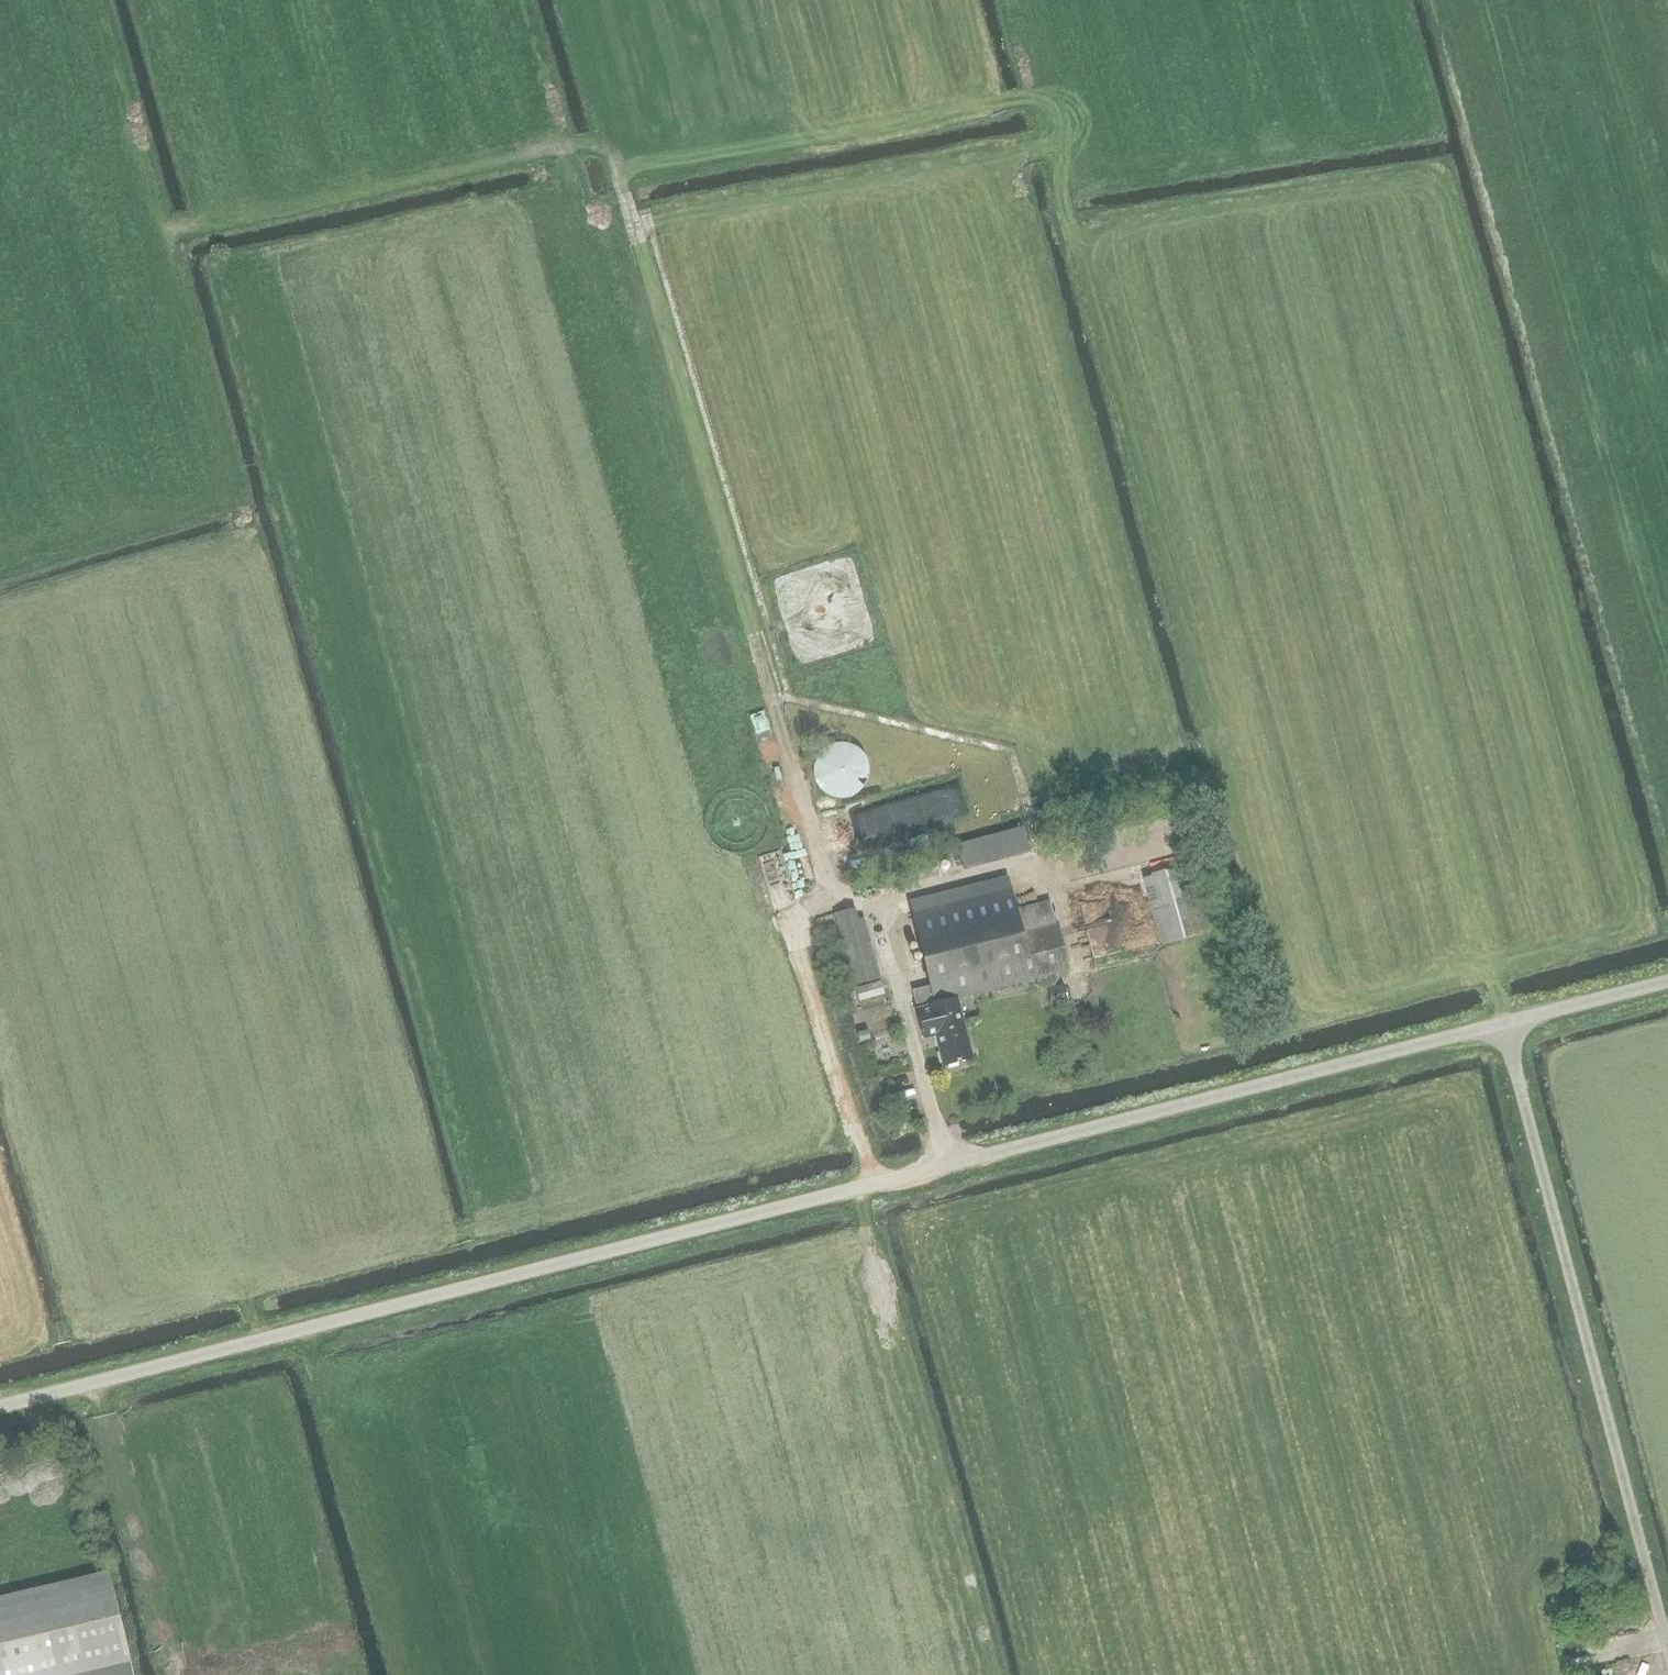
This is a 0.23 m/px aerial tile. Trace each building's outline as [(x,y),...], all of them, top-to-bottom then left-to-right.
[(842,799),(847,798),(853,796),(857,794),(861,790),(864,786),(866,781),(868,776),(869,770),(868,765),(867,760),(864,756),(861,752),(857,748),(852,746),(848,744),(843,743),(838,743),(833,744),(829,745),(824,748),(821,751),(818,755),(814,764),(813,769),(812,774),(813,778),(815,783),(818,787),(821,791),(825,794),(832,797),(837,798),(842,799)] [(987,867),(1029,856),(1022,827),(979,838),(987,867)] [(1213,930),(1194,863),(1167,871),(1166,870),(1142,877),(1162,945),(1213,930)] [(1014,909),(1006,878),(908,902),(929,985),(911,990),(923,1037),(935,1035),(943,1065),(969,1059),(961,1027),(959,1028),(952,1000),(1067,971),(1049,900),(1014,909)] [(858,917),(855,908),(835,914),(856,982),(880,975),(862,916),(858,917)] [(855,988),(859,1001),(884,994),(880,981),(855,988)] [(1064,984),(1052,987),(1056,1003),(1068,1000),(1064,984)] [(870,1038),(868,1030),(858,1032),(860,1040),(870,1038)] [(0,1595),(0,1674),(131,1674),(106,1570),(0,1595)]
